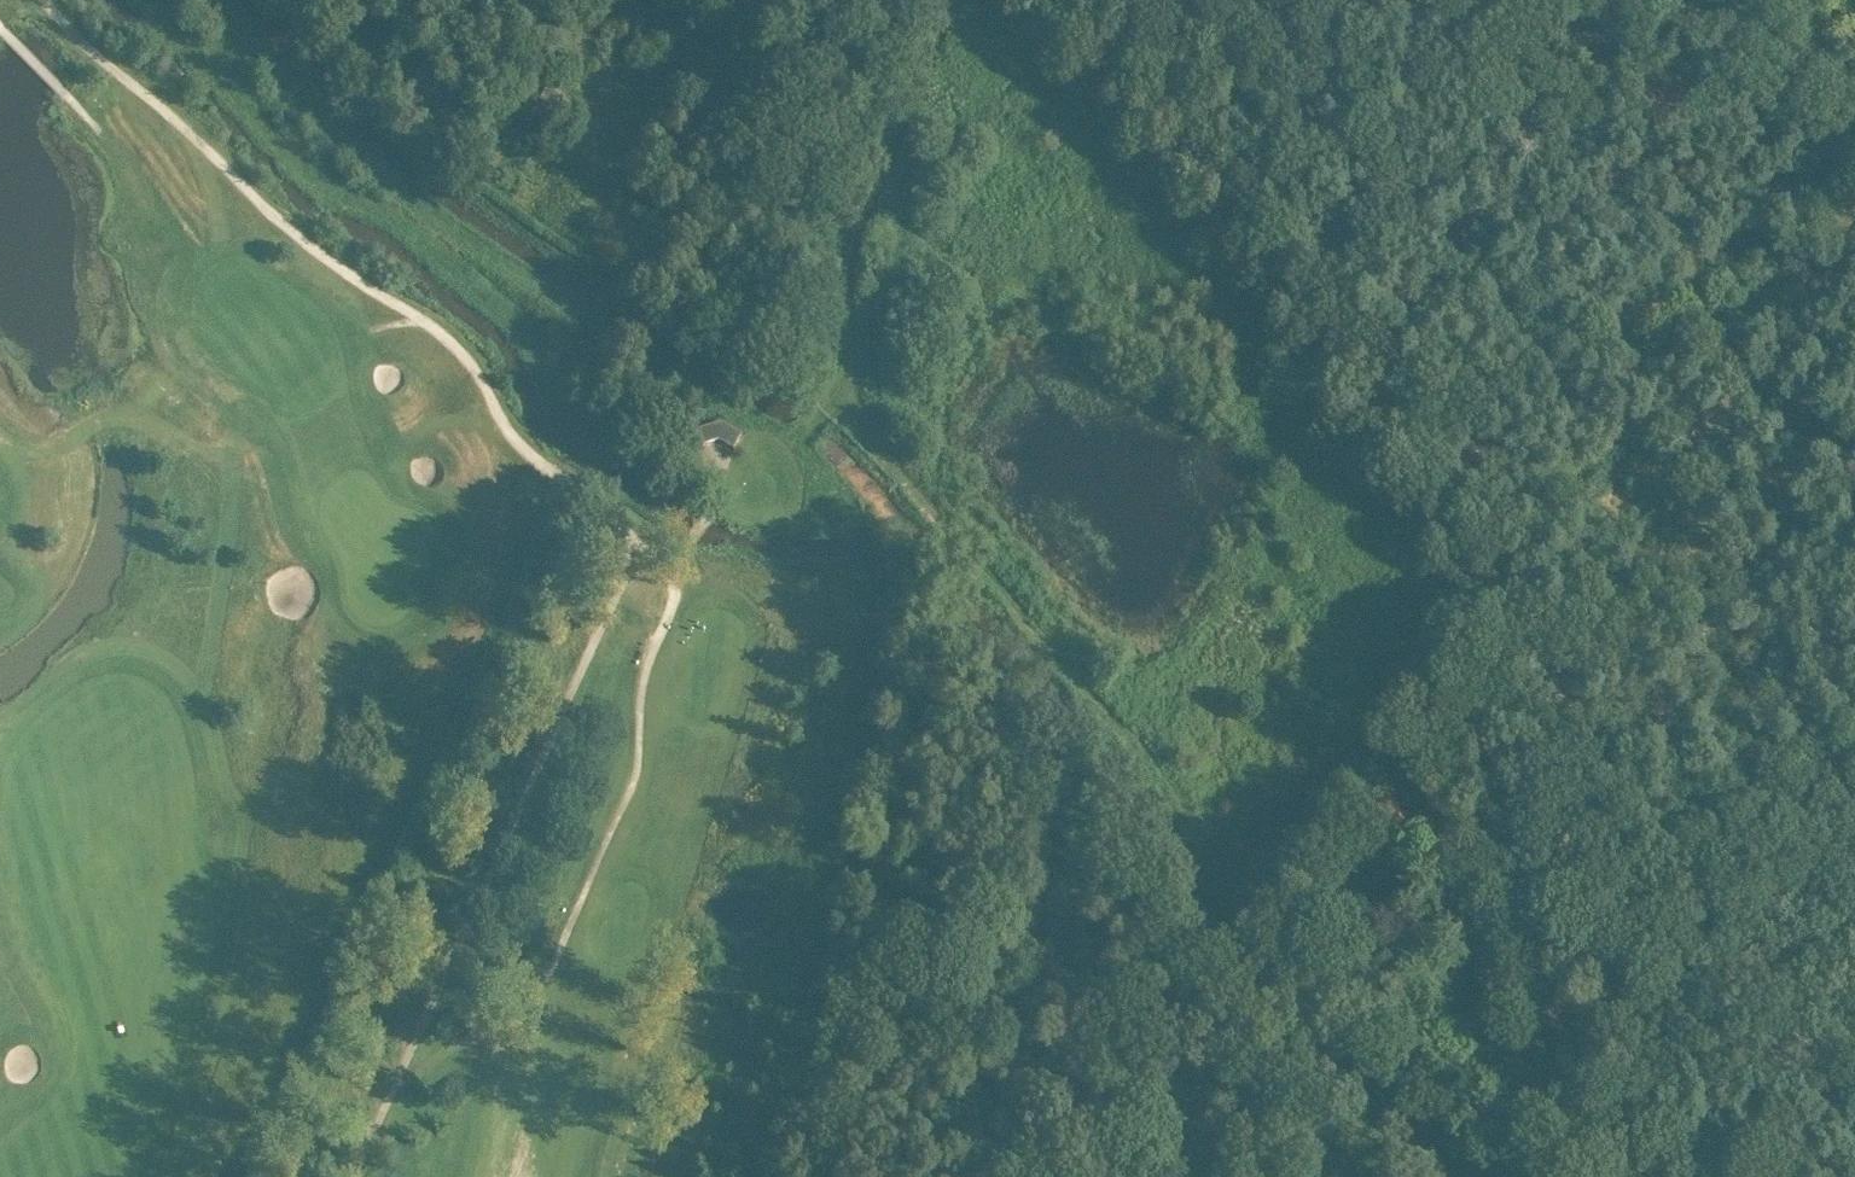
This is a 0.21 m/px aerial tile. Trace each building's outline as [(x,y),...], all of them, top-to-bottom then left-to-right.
[(324,13),(338,0),(312,0),(324,13)] [(721,424),(699,430),(703,445),(719,440),(733,448),(741,435),(721,424)] [(1265,934),(1277,946),(1287,937),(1275,925),(1265,934)]
